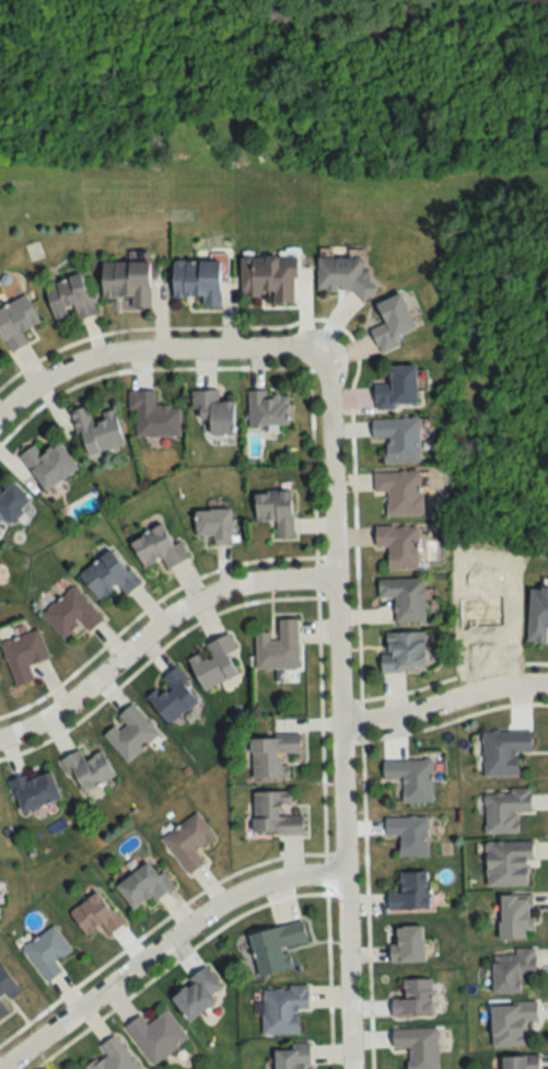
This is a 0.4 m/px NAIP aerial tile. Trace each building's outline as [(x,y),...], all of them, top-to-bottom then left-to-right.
[(319,291),(370,292),(370,250),(350,250),(350,255),(319,254),(319,291)] [(274,303),(297,303),(297,257),(242,256),(242,295),(274,295),(274,303)] [(174,297),(202,297),(202,306),(222,306),(222,261),(174,261),(174,297)] [(103,262),(103,299),(131,299),(131,308),(152,308),(152,262),(103,262)] [(94,315),(84,274),(46,283),(54,320),(74,315),(75,320),(94,315)] [(372,329),(382,354),(401,347),(398,336),(418,329),(404,293),(379,302),(386,323),(372,329)] [(10,352),(29,342),(23,332),(41,322),(26,294),(0,308),(0,334),(10,352)] [(419,408),(418,365),(391,366),(391,385),(376,385),(376,408),(419,408)] [(180,437),(179,406),(155,406),(154,391),(129,391),(129,410),(136,410),(137,437),(180,437)] [(193,409),(202,409),(202,422),(211,422),(211,434),(236,434),(236,401),(220,401),(220,391),(193,391),(193,409)] [(248,391),(248,425),(290,425),(290,391),(248,391)] [(125,444),(114,411),(92,418),(88,406),(71,411),(86,457),(125,444)] [(384,463),(422,463),(422,419),(374,419),(374,441),(384,441),(384,463)] [(36,445),(21,454),(43,491),(79,470),(62,442),(41,455),(36,445)] [(375,494),(387,494),(387,517),(423,517),(422,471),(374,472),(375,494)] [(27,486),(6,486),(6,495),(0,495),(0,518),(27,518),(27,486)] [(293,491),(255,491),(255,521),(275,521),(275,537),(293,537),(293,491)] [(232,509),(197,509),(197,535),(214,535),(214,544),(232,544),(232,509)] [(143,567),(163,559),(167,567),(188,558),(181,541),(172,545),(164,526),(131,539),(143,567)] [(377,548),(388,547),(389,571),(419,570),(418,526),(376,527),(377,548)] [(79,574),(98,600),(119,585),(126,595),(139,585),(113,549),(79,574)] [(426,579),(379,579),(379,598),(395,598),(395,623),(426,623),(426,579)] [(80,622),(89,631),(104,617),(73,585),(42,615),(64,638),(80,622)] [(547,642),(547,589),(529,589),(529,642),(547,642)] [(298,669),(298,619),(276,619),(276,632),(256,632),(256,670),(298,669)] [(48,657),(39,630),(1,642),(15,686),(34,680),(28,663),(48,657)] [(382,671),(426,671),(426,631),(385,632),(385,653),(381,653),(382,671)] [(190,657),(203,690),(238,675),(229,653),(236,650),(230,634),(204,645),(206,650),(190,657)] [(202,699),(176,667),(158,681),(160,683),(145,694),(169,725),(202,699)] [(160,733),(132,703),(118,716),(126,723),(118,730),(113,724),(102,735),(129,762),(160,733)] [(484,777),(519,776),(519,752),(533,752),(532,730),(483,731),(484,777)] [(252,737),(253,779),(288,778),(288,755),(301,754),(301,736),(252,737)] [(115,776),(101,750),(85,759),(79,749),(61,759),(80,795),(115,776)] [(403,780),(403,804),(433,804),(433,760),(383,760),(384,780),(403,780)] [(61,798),(49,767),(10,782),(22,813),(61,798)] [(486,834),(518,834),(518,814),(532,813),(532,790),(485,790),(486,834)] [(254,792),(254,835),(303,835),(304,816),(287,816),(287,792),(254,792)] [(215,838),(198,813),(162,837),(188,875),(205,864),(196,851),(215,838)] [(400,856),(428,856),(428,817),(385,817),(385,835),(400,835),(400,856)] [(487,887),(533,887),(533,842),(487,842),(487,887)] [(173,886),(153,859),(116,886),(136,913),(173,886)] [(389,910),(431,909),(430,872),(400,872),(400,892),(389,892),(389,910)] [(124,924),(97,891),(68,914),(86,936),(101,924),(110,935),(124,924)] [(534,932),(534,896),(501,896),(500,940),(527,940),(527,932),(534,932)] [(250,934),(259,976),(292,970),(287,946),(307,942),(303,922),(250,934)] [(62,972),(55,962),(71,951),(54,926),(22,948),(46,983),(62,972)] [(425,961),(424,926),(394,927),(396,962),(425,961)] [(493,952),(493,993),(522,993),(522,975),(536,975),(536,952),(493,952)] [(9,1014),(3,1002),(19,992),(3,965),(0,966),(0,1019),(9,1014)] [(217,1002),(211,993),(221,987),(207,968),(170,993),(189,1022),(217,1002)] [(392,998),(392,1015),(432,1015),(432,979),(403,979),(403,998),(392,998)] [(264,1034),(299,1033),(298,1009),(309,1009),(309,986),(263,987),(264,1034)] [(537,1004),(492,1005),(493,1047),(537,1046),(537,1004)] [(147,1025),(140,1015),(125,1026),(152,1065),(188,1040),(168,1010),(147,1025)] [(439,1028),(393,1028),(393,1049),(409,1049),(409,1068),(439,1068),(439,1028)] [(116,1035),(100,1046),(105,1054),(85,1068),(86,1068),(139,1068),(116,1035)] [(309,1045),(276,1046),(276,1068),(310,1068),(309,1045)] [(502,1068),(539,1068),(539,1057),(502,1056),(502,1068)]
